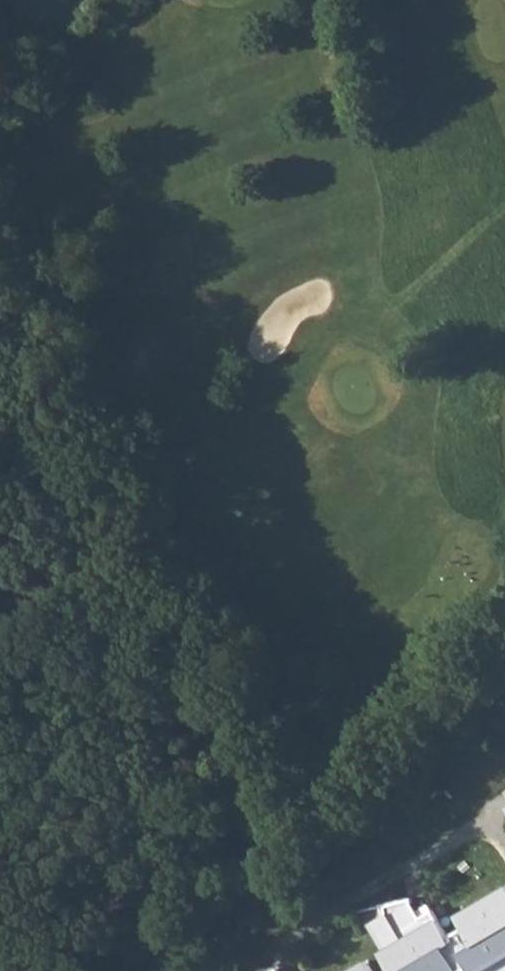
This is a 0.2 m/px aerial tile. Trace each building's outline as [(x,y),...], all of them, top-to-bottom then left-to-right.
[(471,965),(475,970),(504,970),(504,887),(460,914),(466,926),(453,934),(455,937),(450,940),(428,903),(417,909),(412,901),(411,897),(393,902),(393,901),(384,903),(387,915),(371,924),(387,950),(384,951),(395,970),(461,970),(471,965)] [(367,961),(350,970),(372,970),(367,961)]
